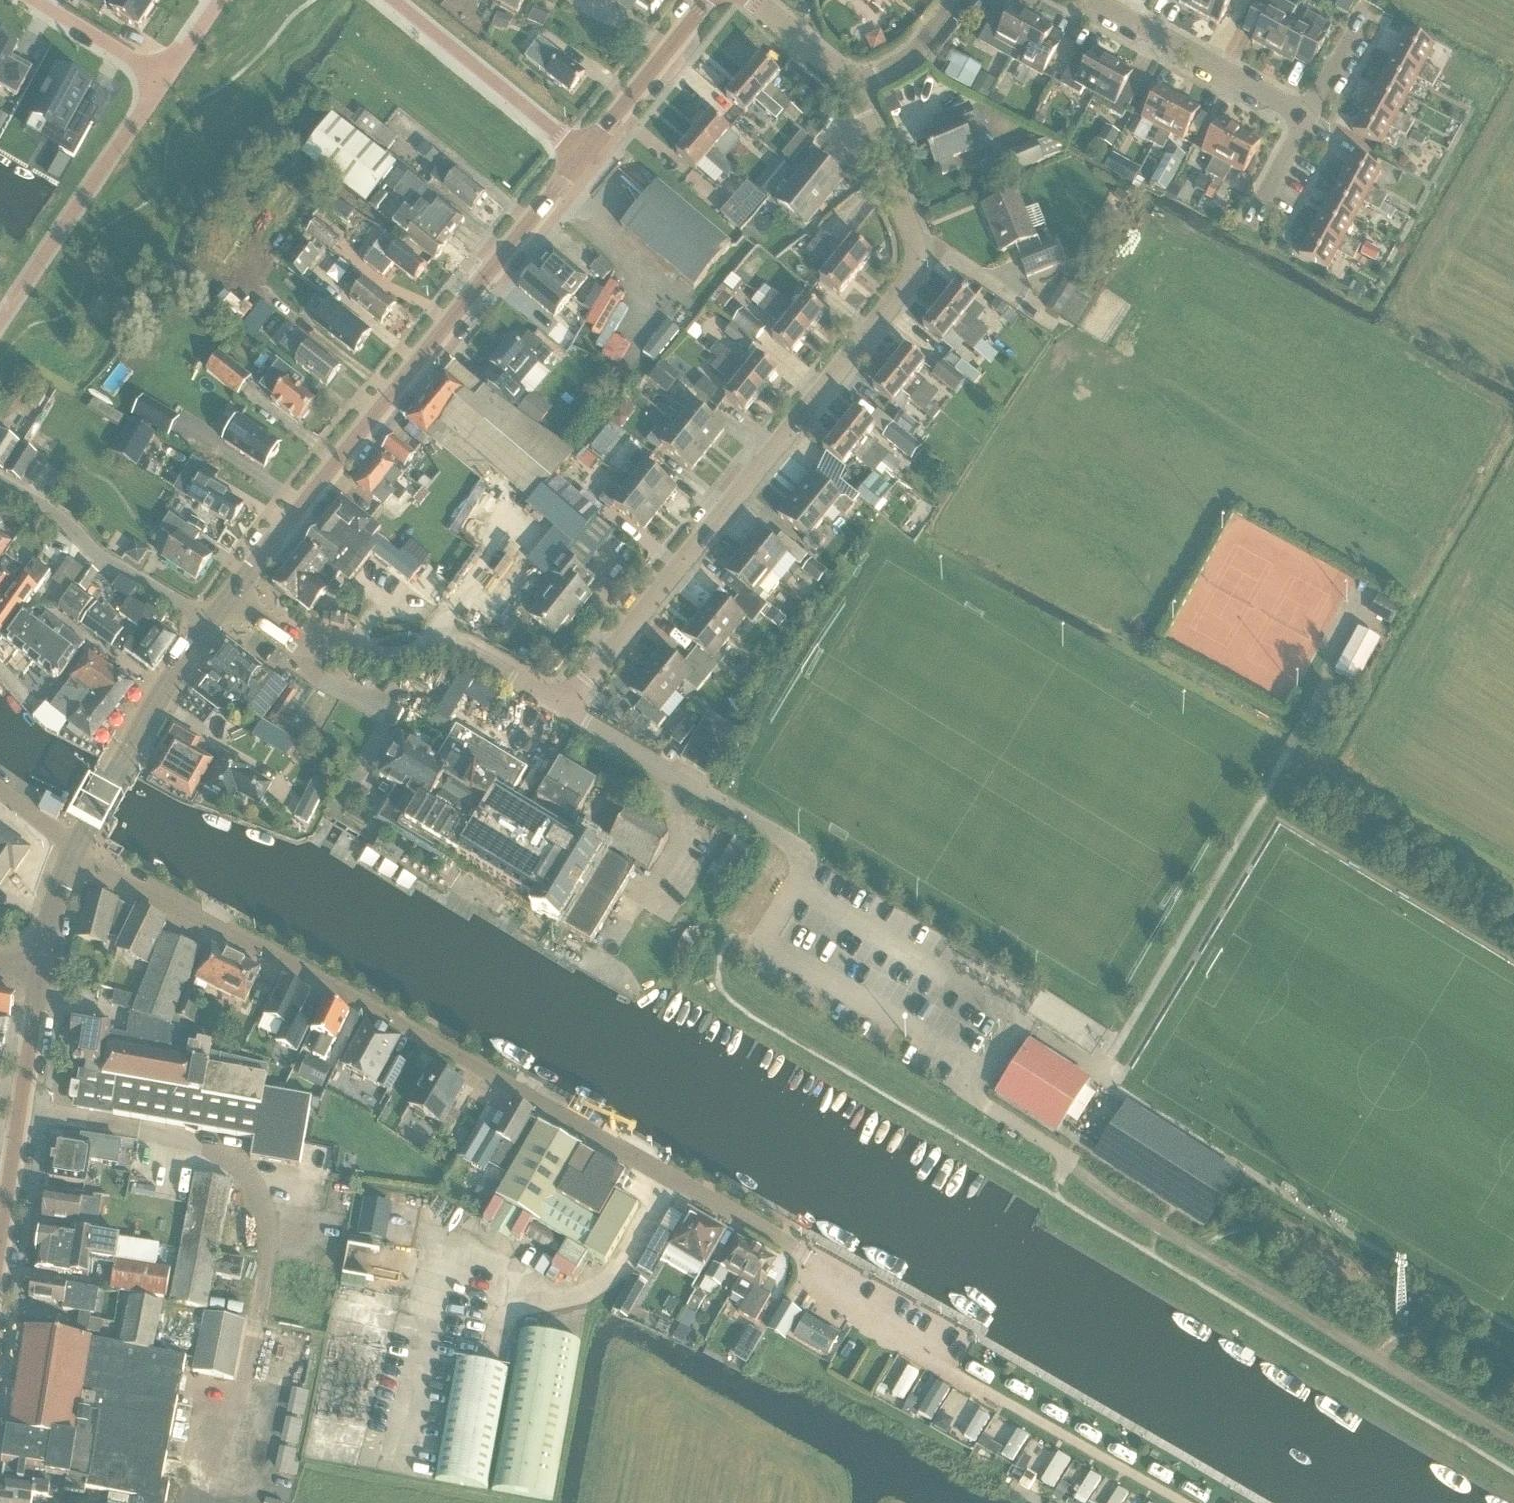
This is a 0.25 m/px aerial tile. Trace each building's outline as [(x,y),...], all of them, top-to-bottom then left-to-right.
[(113,12),(139,29),(155,5),(147,0),(121,0),(113,12)] [(517,10),(523,0),(501,0),(517,10)] [(653,14),(663,0),(633,0),(653,14)] [(1198,13),(1206,0),(1179,0),(1178,2),(1198,13)] [(1198,13),(1219,24),(1232,0),(1206,0),(1198,13)] [(1290,21),(1297,9),(1285,3),(1280,0),(1261,0),(1247,25),(1258,31),(1252,42),(1272,53),(1290,21)] [(1015,51),(1033,19),(1013,7),(1007,18),(996,12),(980,42),(1000,53),(1004,45),(1015,51)] [(1301,26),(1290,21),(1272,53),(1293,64),(1298,53),(1313,61),(1332,27),(1307,14),(1301,26)] [(1011,59),(1042,76),(1058,46),(1047,40),(1053,29),(1033,19),(1015,51),(1011,59)] [(1437,80),(1436,81),(1450,88),(1454,80),(1425,64),(1434,46),(1406,31),(1393,57),(1437,80)] [(887,48),(880,32),(865,39),(872,54),(887,48)] [(0,36),(0,86),(17,96),(31,72),(9,60),(17,46),(0,36)] [(585,73),(561,55),(541,40),(526,58),(547,74),(546,74),(570,93),(585,73)] [(1096,94),(1113,62),(1093,51),(1087,62),(1076,56),(1060,85),(1081,96),(1084,88),(1096,94)] [(1433,88),(1436,81),(1437,80),(1393,57),(1379,81),(1407,96),(1416,79),(1433,88)] [(762,95),(762,94),(779,75),(760,59),(743,78),(762,95)] [(977,74),(952,59),(945,71),(971,85),(977,74)] [(1133,73),(1113,62),(1096,94),(1107,100),(1102,108),(1123,119),(1138,90),(1127,84),(1133,73)] [(58,67),(33,112),(63,128),(54,144),(71,154),(89,122),(71,113),(87,84),(58,67)] [(996,81),(980,72),(971,89),(986,98),(996,81)] [(784,113),(770,101),(762,94),(762,95),(743,78),(726,97),(745,114),(754,103),(775,122),(784,113)] [(1398,113),(1407,96),(1379,81),(1366,106),(1410,130),(1414,122),(1398,113)] [(1158,87),(1133,134),(1154,145),(1179,98),(1158,87)] [(777,93),(770,101),(784,113),(795,123),(801,115),(777,93)] [(900,113),(891,94),(880,100),(888,118),(900,113)] [(1179,98),(1154,145),(1163,150),(1171,135),(1183,141),(1200,110),(1179,98)] [(980,132),(975,121),(969,105),(945,115),(950,126),(925,137),(936,165),(937,164),(942,176),(958,169),(953,158),(973,150),(967,137),(980,132)] [(1406,137),(1410,130),(1366,106),(1352,131),(1380,146),(1390,129),(1406,137)] [(398,138),(366,113),(356,125),(388,150),(398,138)] [(713,151),(723,161),(740,141),(711,116),(694,135),(713,151)] [(368,205),(385,184),(398,168),(332,117),(301,154),(368,205)] [(1205,173),(1214,178),(1240,131),(1219,120),(1202,152),(1213,158),(1205,173)] [(1119,134),(1105,127),(1097,141),(1111,148),(1119,134)] [(1240,131),(1214,178),(1223,183),(1231,168),(1243,174),(1260,142),(1240,131)] [(713,151),(694,135),(677,154),(696,171),(698,169),(716,184),(724,175),(727,178),(734,170),(723,161),(713,151)] [(443,157),(425,144),(418,154),(435,167),(443,157)] [(1127,153),(1115,146),(1103,167),(1115,174),(1127,153)] [(771,186),(787,163),(772,153),(756,176),(771,186)] [(1151,183),(1166,191),(1181,163),(1167,155),(1151,183)] [(1339,181),(1383,204),(1387,197),(1371,188),(1381,170),(1353,155),(1339,181)] [(805,226),(843,179),(815,157),(777,203),(805,226)] [(445,161),(431,179),(471,211),(486,193),(445,161)] [(406,201),(389,222),(395,226),(394,226),(407,237),(434,260),(443,249),(442,248),(464,220),(407,176),(395,192),(406,201)] [(1197,188),(1206,194),(1211,184),(1203,179),(1197,188)] [(1391,219),(1395,211),(1386,206),(1383,205),(1383,204),(1339,181),(1326,205),(1354,220),(1363,203),(1391,219)] [(695,289),(731,246),(658,184),(621,226),(695,289)] [(1211,184),(1206,194),(1204,197),(1211,201),(1218,189),(1211,184)] [(1119,189),(1114,196),(1124,202),(1128,196),(1119,189)] [(1052,243),(1042,247),(1038,237),(1035,238),(1017,193),(982,207),(1001,252),(1016,246),(1020,256),(1017,257),(1026,280),(1061,265),(1052,243)] [(342,204),(329,196),(323,205),(336,213),(342,204)] [(1395,211),(1401,214),(1405,207),(1390,199),(1386,206),(1395,211)] [(732,202),(721,214),(740,230),(750,217),(732,202)] [(1345,238),(1354,220),(1326,205),(1313,230),(1357,254),(1361,246),(1345,238)] [(342,238),(317,219),(307,232),(332,251),(342,238)] [(1353,261),(1357,254),(1313,230),(1299,255),(1327,270),(1337,253),(1353,261)] [(814,242),(856,275),(872,255),(852,240),(842,252),(836,247),(838,245),(821,232),(814,242)] [(386,235),(379,244),(364,262),(373,269),(383,277),(394,264),(415,282),(426,267),(399,245),(386,235)] [(839,295),(856,275),(814,242),(807,250),(819,260),(820,259),(830,268),(820,280),(839,295)] [(320,254),(308,245),(291,266),(304,276),(320,254)] [(1379,252),(1366,245),(1360,255),(1374,263),(1379,252)] [(536,269),(571,296),(575,290),(586,277),(576,270),(552,250),(536,269)] [(613,271),(601,261),(590,275),(603,285),(613,271)] [(571,296),(536,269),(520,287),(555,317),(571,296)] [(731,289),(740,279),(732,271),(722,281),(731,289)] [(381,325),(395,306),(365,282),(365,283),(352,273),(343,284),(356,294),(350,301),(381,325)] [(1062,281),(1045,307),(1076,326),(1092,301),(1062,281)] [(759,294),(808,334),(824,314),(805,298),(795,310),(772,292),(766,286),(759,294)] [(939,307),(981,341),(987,332),(974,322),(973,323),(964,316),(975,303),(955,287),(939,307)] [(792,354),(808,334),(759,294),(753,301),(760,307),(759,309),(772,319),(772,318),(782,326),(773,338),(792,354)] [(991,307),(1002,315),(1008,307),(997,299),(991,307)] [(332,301),(314,324),(354,356),(357,352),(359,352),(363,348),(362,345),(372,333),(332,301)] [(261,303),(240,330),(254,340),(274,313),(261,303)] [(989,361),(996,353),(981,341),(939,307),(923,327),(942,343),(953,329),(962,337),(961,338),(989,361)] [(767,328),(744,310),(734,322),(757,340),(767,328)] [(693,321),(686,332),(697,339),(704,327),(693,321)] [(756,341),(733,324),(726,333),(749,350),(756,341)] [(326,387),(341,368),(292,330),(277,348),(326,387)] [(511,340),(490,365),(497,371),(488,383),(514,404),(525,391),(519,386),(537,364),(541,368),(552,355),(529,335),(518,347),(511,340)] [(710,353),(718,360),(719,359),(732,369),(741,377),(761,393),(777,373),(758,357),(747,369),(717,344),(710,353)] [(889,369),(931,402),(938,394),(915,376),(925,364),(905,349),(889,369)] [(253,378),(221,353),(208,371),(239,395),(253,378)] [(960,355),(952,364),(972,382),(980,373),(960,355)] [(725,378),(732,369),(719,359),(718,360),(712,367),(725,378)] [(304,381),(279,361),(260,385),(275,397),(272,401),(299,422),(302,418),(304,419),(310,412),(308,411),(315,402),(298,388),(304,381)] [(511,410),(484,388),(455,363),(445,374),(407,420),(412,424),(429,438),(430,439),(431,439),(482,481),(492,469),(532,502),(530,505),(556,527),(532,557),(543,577),(572,540),(575,543),(600,513),(555,475),(573,454),(517,416),(515,418),(508,413),(511,410)] [(651,379),(667,391),(678,377),(662,365),(651,379)] [(964,384),(941,365),(932,376),(955,395),(964,384)] [(911,400),(910,401),(933,419),(941,410),(931,402),(889,369),(873,389),(892,404),(902,393),(911,400)] [(761,393),(741,377),(725,397),(745,413),(761,393)] [(688,413),(678,426),(708,450),(724,429),(695,406),(698,402),(686,393),(677,404),(688,413)] [(141,399),(132,414),(167,434),(176,418),(141,399)] [(621,427),(628,418),(618,410),(611,419),(621,427)] [(839,431),(882,465),(888,457),(874,444),(872,446),(865,439),(875,426),(855,411),(839,431)] [(920,428),(901,412),(892,423),(911,438),(920,428)] [(155,434),(129,419),(112,450),(137,465),(155,434)] [(278,446),(279,444),(239,419),(224,442),(264,468),(272,455),(276,455),(279,450),(278,446)] [(388,453),(386,455),(406,471),(407,469),(404,467),(429,438),(412,424),(398,440),(393,437),(383,449),(388,453)] [(920,448),(892,425),(881,437),(909,461),(920,448)] [(708,450),(678,426),(668,438),(657,429),(647,441),(659,451),(662,447),(691,470),(708,450)] [(0,430),(0,468),(3,470),(20,443),(0,430)] [(875,473),(882,465),(839,431),(823,451),(843,466),(852,455),(875,473)] [(20,480),(37,453),(23,444),(6,472),(20,480)] [(598,460),(588,452),(580,463),(590,470),(598,460)] [(640,473),(630,486),(660,509),(676,489),(647,466),(650,462),(638,452),(629,464),(640,473)] [(395,485),(403,474),(406,471),(386,455),(384,453),(358,485),(384,507),(392,497),(400,504),(408,495),(399,488),(395,485)] [(900,480),(882,465),(875,473),(876,475),(859,495),(876,509),(900,480)] [(208,467),(200,480),(188,499),(199,506),(232,526),(244,506),(213,487),(220,474),(208,467)] [(795,495),(824,519),(834,507),(845,516),(855,504),(843,495),(840,498),(811,474),(795,495)] [(660,509),(630,486),(620,498),(609,489),(599,501),(611,510),(614,507),(643,530),(660,509)] [(814,531),(824,519),(795,495),(778,515),(807,539),(804,542),(816,552),(825,541),(814,531)] [(304,546),(273,584),(300,607),(300,608),(306,613),(307,612),(309,614),(341,576),(344,578),(344,577),(349,582),(373,553),(409,582),(423,565),(404,551),(401,555),(375,536),(379,531),(342,499),(319,528),(318,527),(304,545),(304,546)] [(196,580),(211,557),(193,545),(200,535),(170,514),(160,529),(170,536),(167,540),(173,544),(163,558),(196,580)] [(741,551),(771,574),(788,554),(801,564),(809,555),(787,537),(779,547),(758,531),(741,551)] [(11,542),(0,534),(0,557),(11,542)] [(4,555),(0,561),(0,567),(13,576),(18,569),(13,566),(15,563),(21,555),(10,548),(4,555)] [(738,597),(761,615),(768,605),(755,594),(771,574),(741,551),(725,571),(745,588),(738,597)] [(593,580),(563,556),(543,582),(552,590),(531,616),(554,635),(576,608),(579,610),(590,596),(584,591),(593,580)] [(51,579),(66,587),(78,565),(64,557),(51,579)] [(4,636),(23,610),(51,572),(34,560),(0,608),(0,633),(4,636)] [(86,591),(98,573),(88,566),(75,584),(86,591)] [(15,579),(1,570),(0,571),(0,600),(15,579)] [(68,615),(84,593),(74,586),(59,608),(68,615)] [(94,600),(84,593),(68,615),(78,622),(94,600)] [(700,615),(729,639),(746,618),(753,624),(761,615),(738,597),(731,606),(716,595),(700,615)] [(153,671),(177,639),(160,626),(165,619),(148,606),(146,609),(130,598),(119,613),(141,629),(125,650),(153,671)] [(1397,610),(1382,602),(1376,612),(1392,620),(1397,610)] [(113,647),(124,632),(117,627),(121,622),(98,605),(83,625),(113,647)] [(2,638),(17,651),(39,622),(40,623),(46,614),(36,607),(26,612),(23,610),(4,636),(2,638)] [(787,619),(774,608),(766,618),(780,628),(787,619)] [(345,628),(348,617),(334,613),(333,615),(326,613),(323,621),(331,623),(331,624),(345,628)] [(17,651),(33,663),(55,633),(61,625),(46,614),(40,623),(39,622),(17,651)] [(690,656),(712,674),(726,658),(718,652),(729,639),(700,615),(683,635),(698,647),(690,656)] [(55,633),(33,663),(52,678),(60,677),(85,643),(64,627),(58,636),(55,633)] [(1378,642),(1357,630),(1334,673),(1355,685),(1378,642)] [(206,678),(195,692),(217,709),(240,711),(243,706),(261,720),(287,687),(262,668),(255,662),(226,640),(200,674),(206,678)] [(700,690),(712,674),(690,656),(683,665),(662,649),(646,669),(675,693),(686,679),(700,690)] [(92,741),(134,684),(91,651),(71,677),(73,678),(51,708),(68,721),(67,722),(92,741)] [(659,713),(675,693),(646,669),(629,690),(650,706),(642,716),(658,729),(666,719),(659,713)] [(177,702),(201,723),(212,711),(188,689),(177,702)] [(708,776),(735,729),(708,713),(680,759),(708,776)] [(697,727),(687,719),(672,739),(682,746),(697,727)] [(160,750),(167,754),(204,775),(211,762),(193,751),(199,741),(174,726),(160,750)] [(533,783),(465,742),(459,738),(453,750),(444,744),(435,758),(403,738),(380,777),(395,786),(374,820),(451,867),(458,854),(536,901),(532,909),(558,925),(591,944),(634,872),(633,871),(637,865),(647,871),(663,850),(668,837),(664,823),(632,803),(627,811),(619,806),(603,832),(611,837),(606,846),(602,853),(575,836),(575,837),(520,804),(533,783)] [(134,751),(137,762),(156,757),(153,746),(134,751)] [(223,753),(214,768),(203,787),(231,802),(238,789),(257,800),(264,786),(246,776),(251,769),(223,753)] [(191,797),(204,775),(167,754),(154,776),(191,797)] [(580,775),(568,768),(560,763),(555,773),(553,771),(550,776),(552,778),(547,786),(546,786),(538,800),(573,821),(582,807),(581,807),(595,785),(591,782),(593,778),(582,772),(580,775)] [(47,798),(46,801),(44,805),(44,804),(40,811),(56,820),(60,813),(56,811),(60,805),(47,798)] [(308,823),(314,810),(288,798),(282,811),(308,823)] [(0,828),(0,885),(10,869),(15,872),(30,849),(0,828)] [(733,833),(719,854),(739,868),(753,847),(733,833)] [(371,864),(378,849),(362,842),(356,857),(371,864)] [(715,871),(728,872),(729,859),(716,859),(715,871)] [(692,867),(688,876),(704,882),(708,873),(692,867)] [(108,937),(122,940),(128,926),(126,925),(133,909),(132,908),(132,909),(117,902),(117,901),(89,893),(77,937),(106,945),(108,937)] [(128,926),(122,940),(118,950),(147,964),(166,924),(137,910),(128,926)] [(175,1017),(187,984),(200,950),(162,935),(139,997),(133,1012),(171,1027),(175,1017)] [(677,940),(668,960),(681,965),(689,945),(677,940)] [(260,969),(241,960),(212,946),(196,979),(244,1002),(260,969)] [(297,1052),(310,1024),(297,1018),(309,993),(281,980),(265,1015),(284,1025),(276,1042),(297,1052)] [(187,984),(175,1017),(193,1024),(206,992),(187,984)] [(0,992),(0,1016),(9,1017),(13,995),(0,992)] [(133,1012),(139,997),(124,993),(120,1008),(133,1012)] [(335,1041),(349,1012),(325,1001),(311,1031),(311,1032),(312,1030),(324,1036),(316,1053),(326,1058),(335,1041)] [(83,1072),(103,1076),(108,1047),(177,1060),(179,1046),(180,1039),(181,1033),(131,1013),(127,1036),(109,1032),(111,1023),(75,1016),(72,1034),(78,1036),(74,1060),(86,1062),(85,1072),(83,1072)] [(366,1019),(342,1067),(377,1085),(401,1037),(366,1019)] [(5,1047),(10,1021),(0,1020),(0,1046),(5,1047)] [(103,1076),(83,1072),(77,1107),(254,1138),(251,1158),(299,1166),(311,1097),(264,1089),(267,1066),(209,1056),(210,1048),(198,1046),(199,1042),(180,1039),(179,1046),(177,1060),(108,1047),(103,1076)] [(1025,1048),(997,1092),(1058,1132),(1086,1088),(1025,1048)] [(408,1064),(395,1056),(379,1084),(393,1092),(408,1064)] [(333,1069),(310,1057),(300,1077),(323,1088),(333,1069)] [(441,1125),(464,1086),(432,1068),(410,1107),(441,1125)] [(516,1144),(534,1113),(514,1102),(496,1134),(480,1125),(460,1158),(485,1173),(490,1164),(508,1175),(524,1148),(516,1144)] [(1229,1189),(1118,1118),(1098,1150),(1208,1221),(1229,1189)] [(496,1198),(505,1203),(490,1230),(510,1241),(525,1215),(534,1220),(524,1236),(558,1255),(566,1241),(605,1264),(638,1207),(615,1194),(625,1175),(538,1124),(496,1198)] [(55,1140),(49,1177),(85,1183),(88,1161),(116,1165),(120,1141),(82,1135),(81,1144),(55,1140)] [(207,1309),(232,1182),(195,1175),(170,1302),(207,1309)] [(481,1181),(475,1193),(491,1202),(500,1186),(492,1181),(489,1186),(481,1181)] [(98,1227),(102,1203),(47,1194),(43,1218),(78,1223),(98,1227)] [(385,1239),(392,1203),(364,1198),(358,1233),(385,1239)] [(648,1252),(639,1267),(654,1275),(662,1261),(696,1280),(705,1265),(706,1265),(725,1230),(689,1211),(676,1237),(661,1228),(648,1252)] [(155,1265),(158,1245),(119,1239),(119,1238),(77,1231),(76,1238),(65,1236),(66,1231),(41,1228),(37,1252),(38,1253),(36,1269),(72,1275),(72,1274),(87,1275),(88,1266),(90,1256),(116,1260),(116,1259),(155,1265)] [(729,1272),(738,1278),(755,1249),(738,1239),(722,1268),(714,1264),(706,1278),(720,1287),(729,1272)] [(755,1249),(738,1278),(741,1280),(732,1295),(746,1302),(740,1313),(756,1321),(762,1311),(771,1295),(760,1289),(776,1261),(755,1249)] [(245,1260),(221,1255),(217,1275),(241,1280),(245,1260)] [(172,1269),(117,1260),(112,1289),(168,1298),(172,1269)] [(634,1303),(645,1284),(633,1278),(623,1297),(634,1303)] [(95,1315),(99,1290),(33,1279),(30,1299),(64,1304),(63,1310),(95,1315)] [(708,1297),(696,1290),(687,1306),(698,1313),(708,1297)] [(226,1309),(242,1312),(243,1301),(227,1299),(226,1309)] [(65,1485),(85,1489),(138,1500),(137,1502),(166,1502),(169,1487),(161,1485),(187,1359),(153,1352),(162,1306),(130,1300),(121,1347),(91,1341),(26,1328),(11,1427),(10,1426),(4,1466),(5,1466),(2,1480),(45,1486),(47,1474),(67,1478),(65,1485)] [(672,1312),(677,1303),(671,1300),(666,1309),(672,1312)] [(804,1313),(785,1302),(769,1329),(787,1340),(804,1313)] [(233,1379),(245,1320),(205,1312),(193,1371),(233,1379)] [(827,1356),(839,1336),(807,1317),(796,1337),(827,1356)] [(104,1321),(92,1319),(89,1332),(101,1335),(104,1321)] [(553,1501),(580,1341),(520,1331),(491,1490),(553,1501)] [(378,1373),(375,1360),(387,1358),(383,1338),(363,1342),(366,1354),(363,1355),(367,1375),(378,1373)] [(286,1360),(296,1361),(299,1341),(289,1339),(286,1360)] [(488,1489),(509,1369),(457,1360),(436,1480),(488,1489)] [(974,1370),(995,1380),(999,1369),(978,1360),(974,1370)] [(890,1392),(904,1400),(919,1372),(905,1364),(890,1392)] [(350,1391),(368,1390),(368,1372),(349,1372),(350,1391)] [(917,1414),(931,1421),(949,1390),(935,1382),(917,1414)] [(961,1437),(975,1444),(989,1413),(975,1407),(961,1437)] [(295,1440),(302,1422),(288,1417),(281,1434),(295,1440)] [(949,1420),(944,1433),(957,1438),(962,1426),(949,1420)] [(1016,1425),(999,1452),(1012,1461),(1030,1434),(1016,1425)] [(291,1470),(294,1448),(280,1446),(277,1468),(291,1470)] [(1055,1488),(1072,1456),(1055,1448),(1038,1479),(1055,1488)] [(1016,1482),(1029,1490),(1039,1475),(1026,1467),(1016,1482)] [(1071,1497),(1081,1502),(1086,1502),(1102,1476),(1089,1468),(1071,1497)] [(2,1480),(1,1479),(0,1489),(0,1502),(32,1502),(33,1496),(48,1499),(50,1487),(45,1486),(2,1480)] [(1105,1502),(1122,1502),(1129,1491),(1117,1483),(1105,1502)] [(85,1489),(65,1485),(64,1491),(84,1495),(85,1489)]
